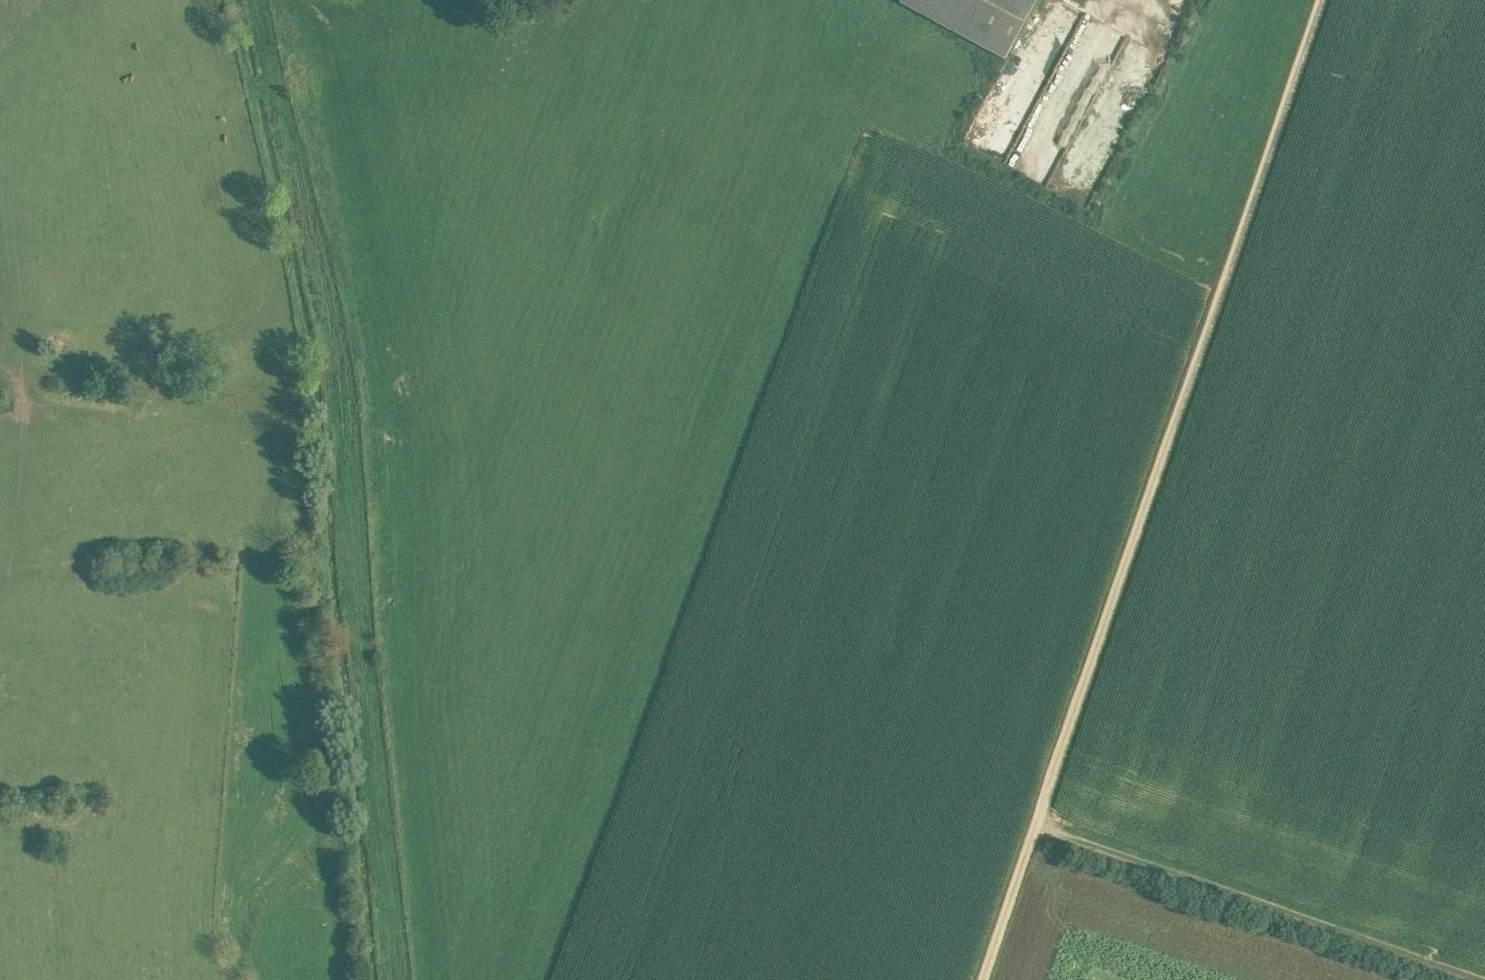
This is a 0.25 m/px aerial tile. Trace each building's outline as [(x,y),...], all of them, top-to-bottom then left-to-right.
[(899,3),(1005,60),(1037,0),(901,0),(899,3)]
